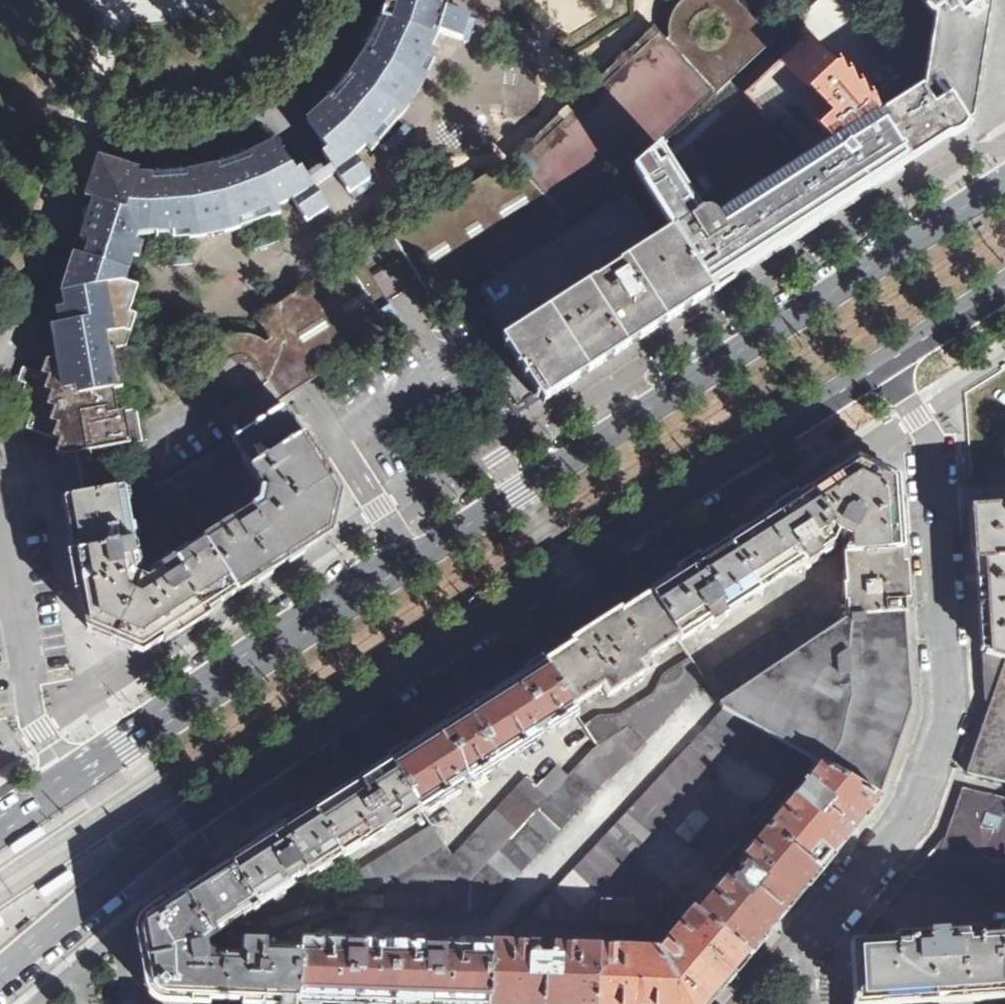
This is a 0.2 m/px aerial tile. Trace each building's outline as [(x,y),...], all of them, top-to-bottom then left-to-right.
[(350,192),(370,179),(347,146),(358,137),(362,141),(394,105),(398,99),(409,106),(410,105),(405,102),(414,89),(419,92),(419,91),(408,83),(412,76),(431,37),(433,31),(453,38),(454,36),(459,38),(467,16),(440,8),(442,0),(391,0),(385,19),(382,24),(373,20),(362,41),(372,46),(368,53),(353,77),(348,82),(340,75),(325,93),(333,100),(320,112),(308,123),(328,152),(323,155),(350,192)] [(666,40),(715,92),(718,95),(774,42),(743,8),(736,1),(735,0),(683,0),(678,5),(673,13),(670,21),(668,29),(669,38),(666,40)] [(921,89),(875,118),(904,165),(905,165),(933,148),(962,129),(972,122),(982,63),(991,3),(988,0),(917,0),(932,18),(927,49),(921,89)] [(528,178),(566,220),(570,225),(715,92),(666,40),(654,27),(511,160),(528,178)] [(832,69),(803,38),(742,96),(770,126),(776,121),(805,150),(823,138),(830,147),(875,118),(876,114),(870,100),(865,102),(859,88),(854,90),(848,76),(842,78),(838,67),(832,69)] [(673,234),(709,290),(710,291),(712,289),(710,286),(725,276),(727,280),(904,165),(875,118),(830,147),(715,222),(710,214),(705,214),(673,234)] [(92,242),(132,256),(138,258),(143,244),(136,242),(140,227),(144,229),(194,225),(204,224),(206,232),(223,228),(224,233),(225,233),(222,220),(236,216),(261,207),(274,202),(271,196),(284,190),(287,195),(289,195),(307,222),(327,209),(301,170),(296,173),(276,145),(261,153),(246,160),(242,150),(220,158),(224,168),(216,170),(198,174),(187,176),(181,177),(180,166),(157,168),(158,179),(121,177),(117,192),(99,186),(82,239),(92,242)] [(689,209),(654,154),(634,173),(643,186),(672,233),(673,234),(705,214),(710,214),(707,210),(698,215),(693,207),(689,209)] [(99,186),(117,192),(121,177),(125,165),(100,158),(91,183),(99,186)] [(404,227),(380,242),(401,277),(423,312),(560,226),(566,220),(528,178),(516,187),(502,165),(404,227)] [(510,336),(672,233),(643,186),(593,217),(591,214),(579,222),(581,225),(480,289),(510,336)] [(673,234),(672,233),(510,336),(520,352),(526,361),(523,363),(532,376),(535,375),(546,394),(709,290),(673,234)] [(106,348),(107,350),(127,347),(136,316),(129,313),(138,287),(124,282),(132,256),(92,242),(87,258),(77,254),(64,293),(67,308),(59,310),(62,325),(100,317),(106,348)] [(233,441),(285,408),(280,400),(302,386),(402,325),(381,292),(358,255),(333,271),(258,318),(272,340),(266,343),(258,338),(249,335),(239,335),(229,337),(219,342),(212,347),(207,354),(203,363),(200,372),(200,381),(204,393),(233,441)] [(59,357),(106,348),(100,317),(62,325),(53,327),(56,343),(57,344),(59,357)] [(64,456),(83,452),(143,441),(137,409),(118,413),(107,350),(106,348),(59,357),(59,359),(47,361),(42,374),(23,367),(18,381),(26,383),(21,397),(29,399),(24,412),(31,415),(27,428),(54,438),(55,437),(61,439),(56,452),(64,456)] [(526,361),(520,352),(494,369),(517,405),(539,391),(543,396),(546,394),(535,375),(532,376),(523,363),(526,361)] [(204,543),(237,593),(286,562),(330,533),(339,493),(319,462),(285,408),(233,441),(263,487),(260,507),(204,543)] [(73,499),(90,496),(86,473),(83,452),(64,456),(68,476),(73,499)] [(845,553),(901,550),(896,481),(857,462),(836,475),(767,519),(727,544),(758,591),(803,562),(805,566),(819,557),(830,546),(836,533),(851,541),(845,553)] [(174,496),(199,481),(190,467),(166,482),(174,496)] [(174,496),(166,482),(154,484),(168,507),(177,502),(174,496)] [(123,489),(90,496),(73,499),(64,500),(65,506),(67,506),(76,555),(74,555),(75,559),(74,559),(77,571),(78,571),(80,577),(89,629),(143,653),(190,622),(193,621),(194,622),(196,621),(194,618),(198,616),(201,614),(203,616),(204,615),(207,612),(237,593),(204,543),(152,577),(149,584),(134,577),(138,567),(134,546),(138,545),(137,539),(133,540),(123,489)] [(973,508),(977,561),(1004,560),(1004,506),(973,508)] [(758,591),(727,544),(649,595),(678,640),(679,642),(709,623),(711,626),(724,617),(722,614),(758,591)] [(849,618),(905,614),(901,550),(845,553),(847,588),(845,588),(846,602),(849,602),(849,618)] [(977,561),(982,654),(1004,660),(1004,560),(977,561)] [(678,640),(649,595),(545,663),(573,707),(602,688),(607,696),(643,674),(637,665),(678,640)] [(719,704),(823,635),(818,627),(807,610),(702,679),(704,681),(719,704)] [(830,771),(879,798),(911,709),(905,614),(849,618),(854,703),(830,771)] [(854,703),(849,618),(828,632),(823,635),(719,704),(723,711),(805,757),(822,766),(830,771),(854,703)] [(823,635),(828,632),(823,624),(818,627),(823,635)] [(644,745),(704,681),(702,679),(689,659),(663,675),(652,697),(620,716),(626,729),(644,745)] [(573,707),(545,663),(465,713),(498,763),(539,738),(536,734),(546,727),(549,732),(577,713),(573,707)] [(967,773),(1004,782),(1004,664),(967,773)] [(805,757),(723,711),(702,733),(727,753),(730,750),(785,781),(805,757)] [(498,763),(465,713),(390,761),(422,812),(446,797),(449,801),(462,793),(459,789),(462,787),(460,783),(469,777),(473,784),(485,777),(483,773),(498,763)] [(584,726),(597,747),(626,729),(620,716),(600,716),(584,726)] [(611,780),(644,745),(626,729),(597,747),(592,751),(567,777),(469,883),(392,880),(366,896),(349,907),(485,912),(609,778),(611,780)] [(747,819),(751,815),(705,777),(715,766),(690,746),(659,779),(730,839),(747,819)] [(422,812),(390,761),(387,762),(389,765),(378,773),(376,769),(313,811),(342,856),(418,808),(421,813),(422,812)] [(768,830),(817,871),(879,798),(830,771),(822,766),(768,830)] [(469,883),(567,777),(557,767),(543,783),(540,780),(533,787),(525,779),(453,858),(469,883)] [(735,843),(730,839),(659,779),(604,839),(627,861),(662,822),(714,868),(735,843)] [(989,861),(1004,811),(1004,799),(963,787),(947,833),(938,845),(934,849),(989,861)] [(342,856),(313,811),(229,865),(231,867),(258,908),(342,856)] [(1004,864),(1004,811),(989,861),(1002,864),(1004,864)] [(47,824),(16,843),(20,850),(52,831),(47,824)] [(392,880),(445,846),(432,826),(353,876),(358,884),(366,896),(392,880)] [(698,914),(747,956),(767,932),(794,900),(817,871),(768,830),(739,865),(745,870),(734,883),(728,878),(698,914)] [(627,861),(604,839),(536,913),(555,913),(555,920),(573,920),(611,878),(627,861)] [(392,880),(469,883),(453,858),(445,846),(392,880)] [(1002,864),(989,861),(934,849),(910,878),(988,895),(1004,894),(1004,864),(1002,864)] [(650,881),(627,861),(611,878),(646,909),(665,888),(654,878),(650,881)] [(69,866),(39,887),(44,894),(74,873),(69,866)] [(299,1003),(303,941),(301,941),(302,929),(291,928),(289,949),(263,948),(264,945),(247,944),(241,941),(234,942),(226,929),(242,919),(244,922),(250,918),(248,915),(253,912),(254,913),(259,910),(258,908),(231,867),(155,915),(144,926),(144,943),(146,943),(147,949),(144,950),(145,954),(148,954),(149,964),(147,965),(147,970),(150,969),(151,979),(156,991),(176,995),(226,997),(226,1000),(244,1000),(244,1002),(249,1001),(249,999),(259,999),(259,1002),(268,1002),(269,1001),(279,1001),(282,1003),(299,1003)] [(645,922),(646,909),(611,878),(573,920),(645,922)] [(366,896),(358,884),(333,900),(338,910),(349,907),(366,896)] [(596,1003),(707,1003),(747,956),(698,914),(696,913),(694,912),(659,952),(598,949),(596,1003)] [(372,914),(348,914),(347,930),(354,931),(354,940),(358,943),(372,943),(372,914)] [(1003,999),(997,936),(960,939),(960,934),(913,938),(913,942),(857,946),(860,1003),(921,1003),(1003,999)] [(372,943),(358,943),(303,941),(299,1003),(317,1003),(489,1003),(491,945),(489,945),(489,948),(472,947),(372,943)] [(491,945),(489,1003),(596,1003),(598,949),(555,947),(555,958),(535,957),(535,947),(491,945)]
